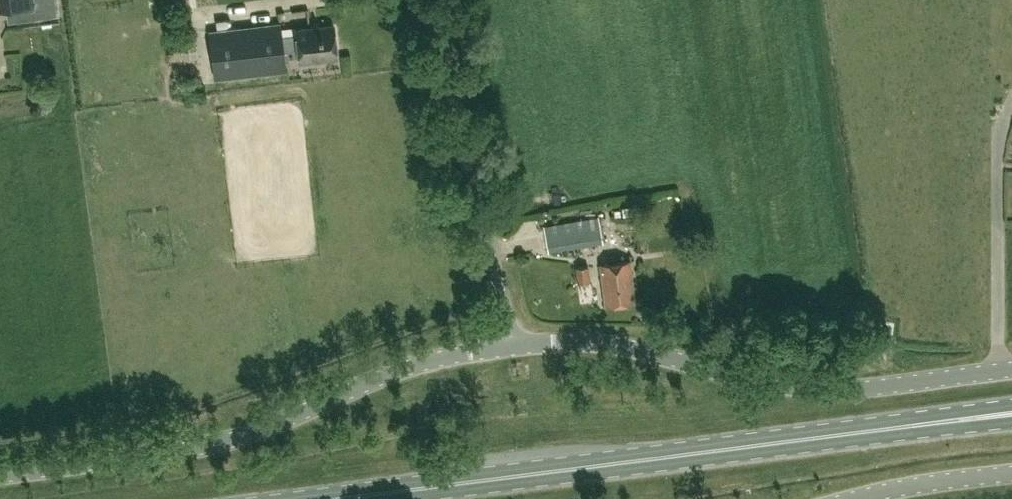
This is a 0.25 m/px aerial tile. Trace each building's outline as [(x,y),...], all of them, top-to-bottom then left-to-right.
[(7,22),(60,15),(58,0),(4,0),(7,22)] [(281,23),(209,31),(214,79),(286,70),(285,59),(299,57),(300,61),(338,56),(334,24),(296,29),(296,34),(282,36),(281,23)] [(603,243),(598,216),(544,225),(548,253),(603,243)] [(637,301),(631,260),(602,264),(607,305),(637,301)] [(590,280),(589,266),(578,267),(579,281),(590,280)]
